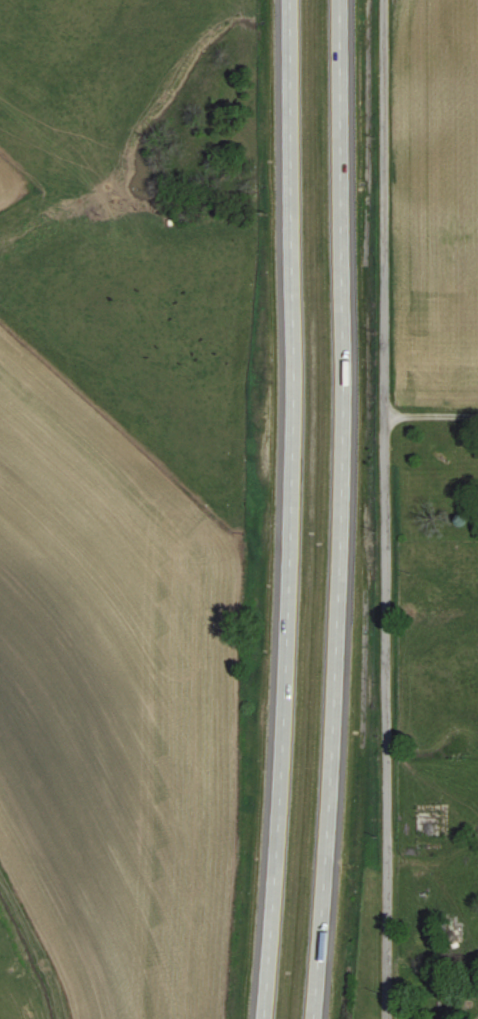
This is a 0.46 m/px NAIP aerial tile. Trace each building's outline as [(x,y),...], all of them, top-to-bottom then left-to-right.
[(412,848),(423,848),(423,842),(438,842),(438,802),(412,802),(412,848)] [(455,921),(442,921),(442,942),(455,942),(455,921)]
